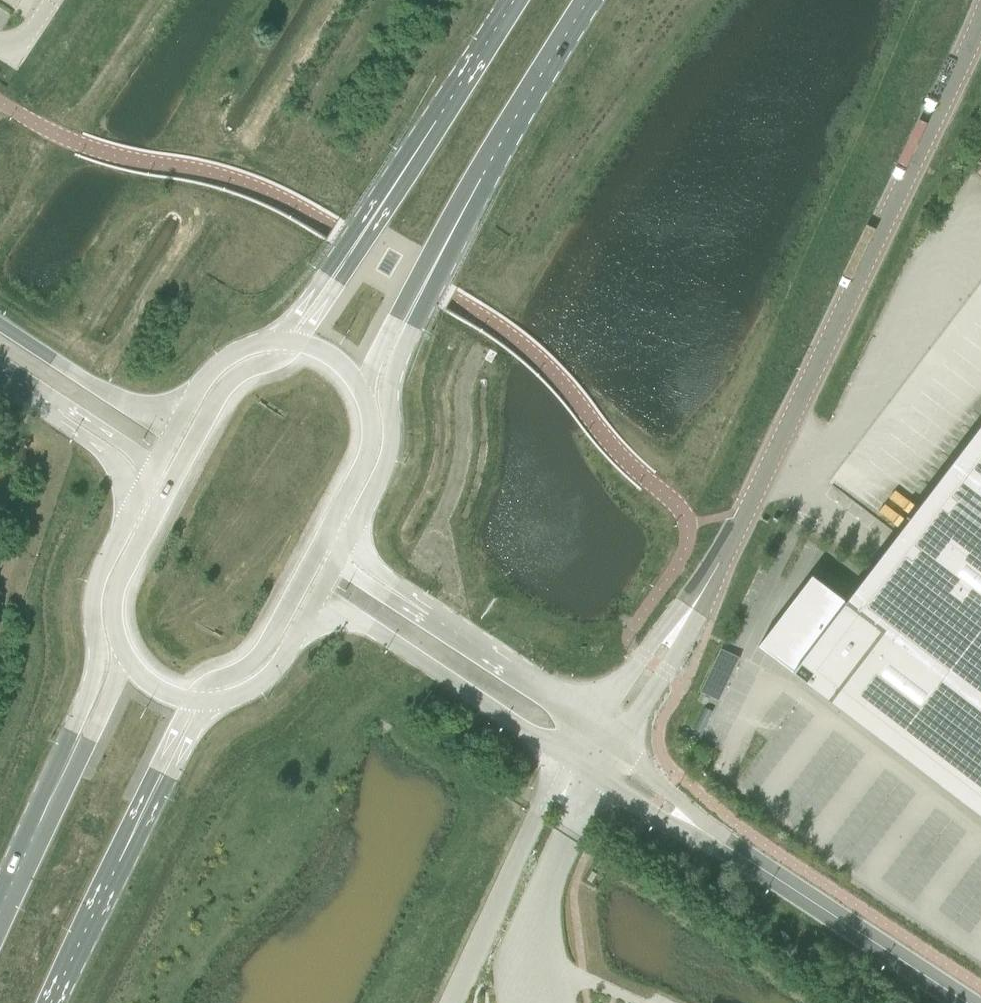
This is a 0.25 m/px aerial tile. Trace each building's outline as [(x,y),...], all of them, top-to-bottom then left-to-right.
[(760,645),(980,814),(980,428),(848,602),(814,575),(760,645)]
